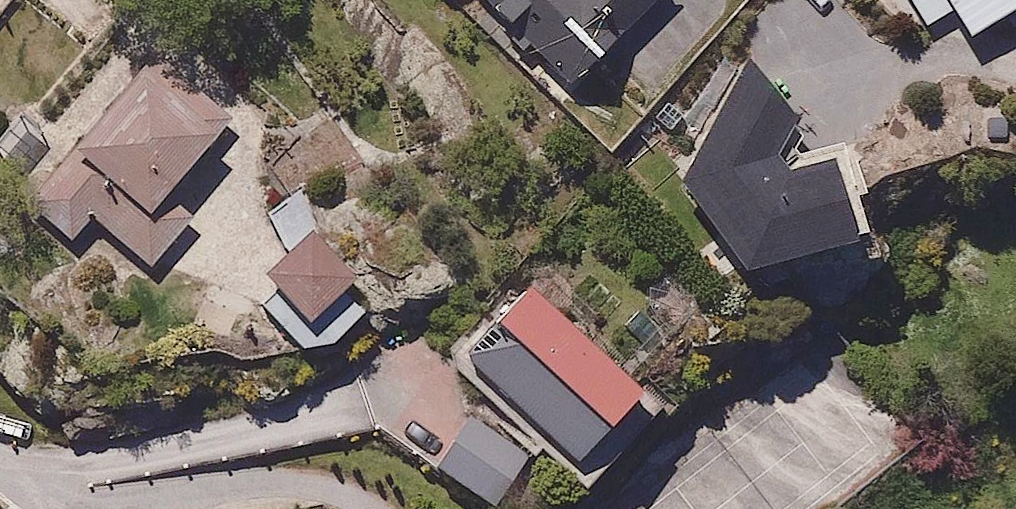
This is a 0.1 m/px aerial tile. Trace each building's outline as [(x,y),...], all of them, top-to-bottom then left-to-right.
[(574,79),(653,0),(500,0),(574,79)] [(936,21),(966,1),(983,27),(1015,5),(1015,0),(922,0),(936,21)] [(225,122),(147,54),(127,81),(106,63),(8,175),(75,233),(99,206),(161,260),(205,209),(173,182),(225,122)] [(842,149),(779,165),(801,124),(746,58),(681,188),(744,272),(868,236),(842,149)] [(404,286),(314,218),(275,269),(285,276),(278,286),(357,346),(404,286)] [(465,346),(578,450),(647,376),(534,271),(465,346)] [(488,506),(534,450),(478,404),(432,461),(488,506)]
